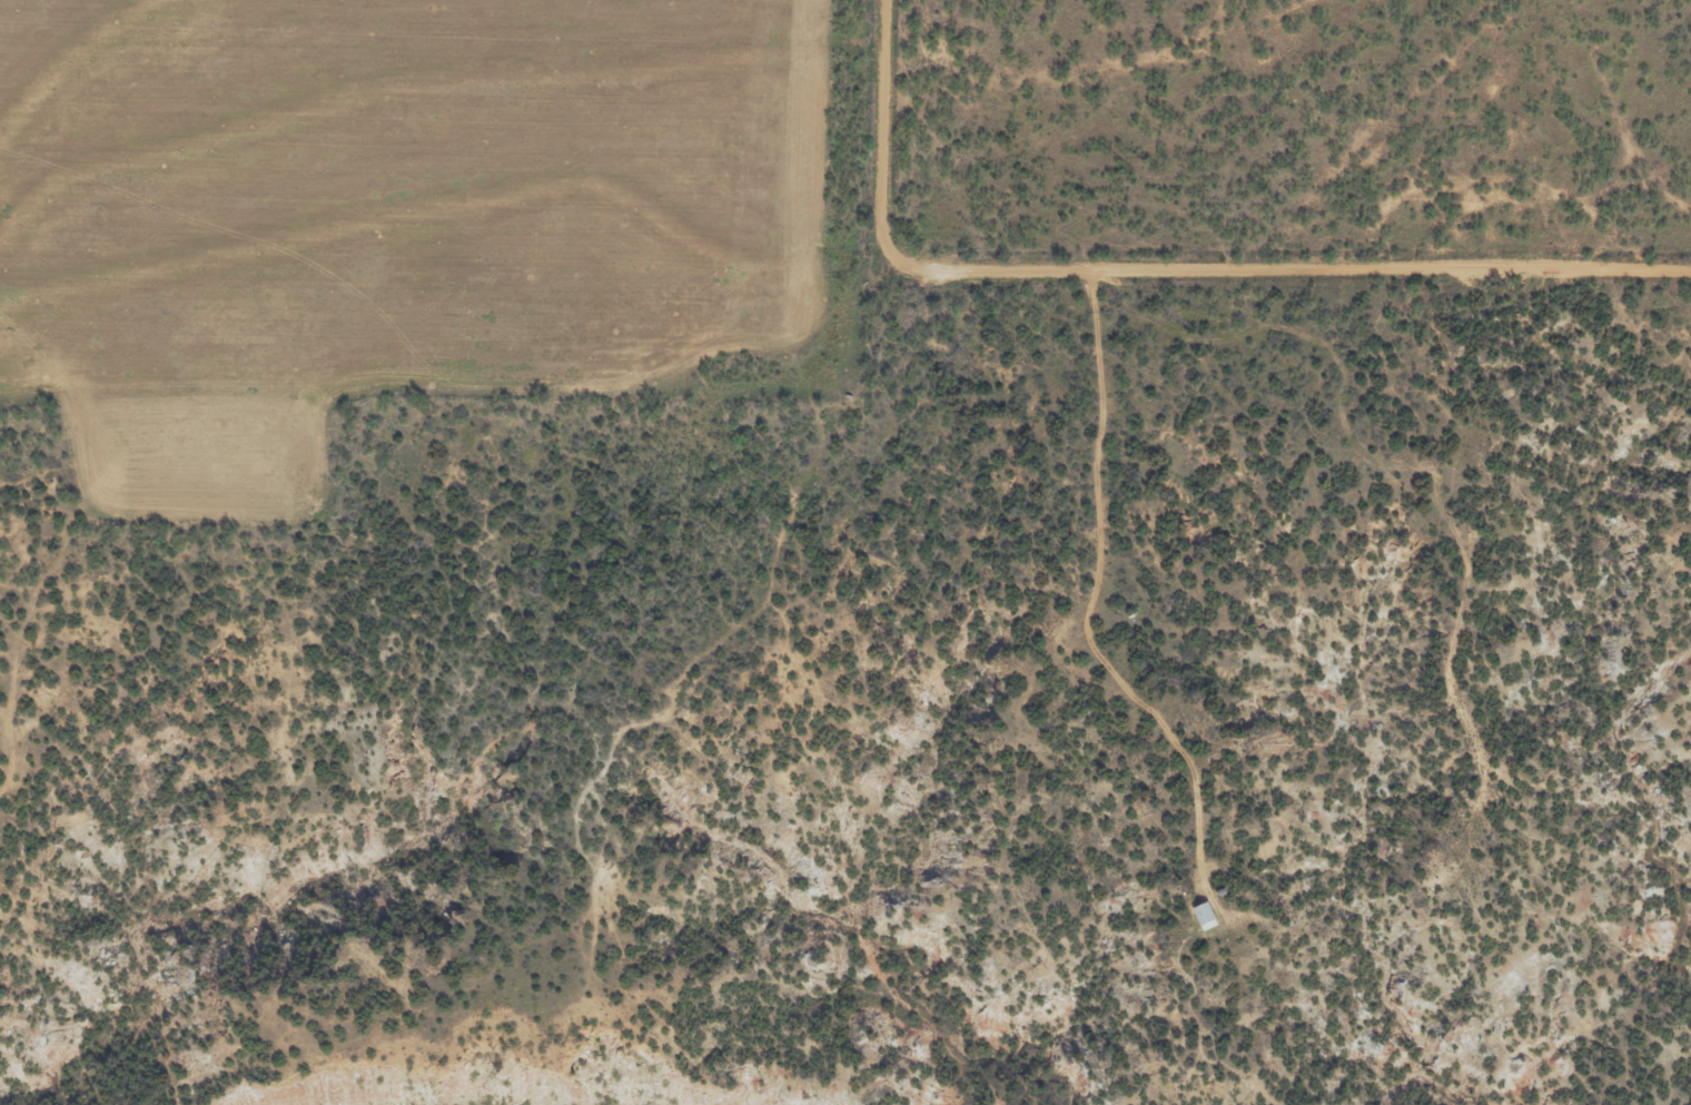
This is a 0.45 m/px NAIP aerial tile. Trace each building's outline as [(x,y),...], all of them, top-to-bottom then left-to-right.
[(1218,926),(1209,902),(1192,907),(1201,932),(1218,926)]
